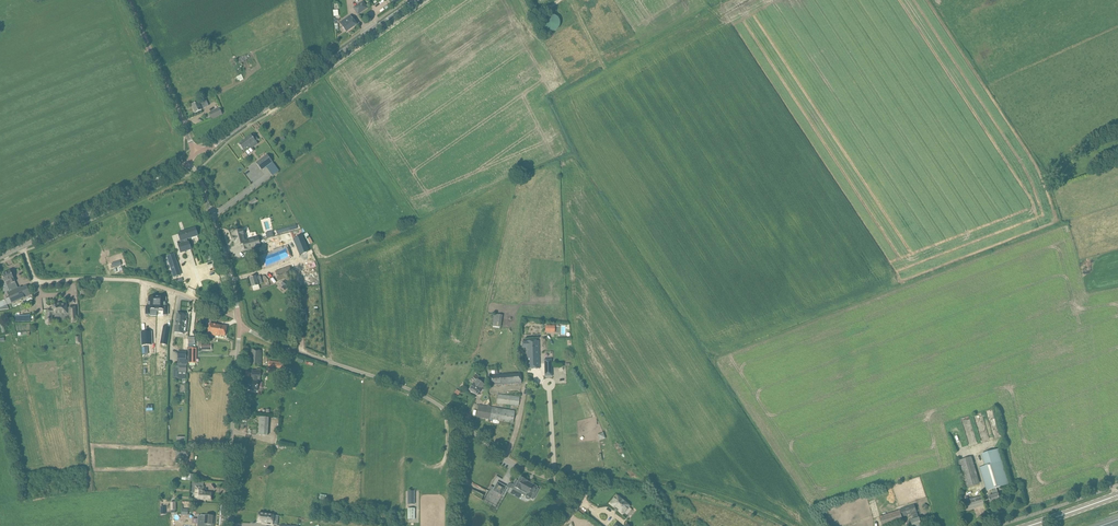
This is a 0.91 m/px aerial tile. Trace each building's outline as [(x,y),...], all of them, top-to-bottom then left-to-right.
[(367,8),(362,1),(353,7),(358,14),(367,8)] [(558,18),(557,16),(554,15),(552,15),(549,15),(547,16),(545,18),(544,20),(543,23),(544,26),(545,28),(547,30),(549,31),(552,31),(554,31),(557,30),(558,28),(560,26),(560,23),(560,20),(558,18)] [(357,25),(351,16),(340,23),(346,32),(357,25)] [(206,99),(192,105),(195,113),(202,110),(200,106),(207,103),(206,99)] [(251,135),(239,144),(245,152),(257,143),(255,141),(258,139),(254,134),(252,136),(251,135)] [(267,155),(256,163),(261,170),(272,162),(267,155)] [(185,231),(178,233),(180,241),(184,240),(185,243),(182,244),(178,245),(180,252),(181,253),(184,251),(185,253),(187,252),(187,251),(188,250),(191,249),(190,246),(189,242),(188,242),(187,239),(198,235),(195,228),(192,229),(191,228),(184,230),(185,231)] [(242,230),(233,232),(234,236),(233,236),(235,242),(236,246),(240,244),(242,250),(260,245),(258,237),(245,241),(242,230)] [(293,239),(300,255),(309,251),(303,235),(293,239)] [(286,246),(259,257),(262,269),(265,267),(266,268),(291,258),(286,246)] [(174,254),(167,256),(174,277),(176,276),(176,277),(179,277),(179,275),(181,275),(176,261),(177,260),(176,258),(175,258),(174,254)] [(289,266),(275,271),(279,280),(293,275),(292,274),(295,273),(295,275),(302,272),(299,264),(292,267),(293,268),(291,269),(289,266)] [(10,271),(2,275),(5,282),(8,289),(12,287),(13,290),(10,292),(8,293),(12,303),(31,294),(27,286),(22,288),(21,287),(18,288),(14,279),(14,278),(10,271)] [(255,276),(249,278),(252,287),(259,285),(258,284),(262,283),(260,275),(256,277),(256,276),(255,276)] [(186,293),(196,296),(197,290),(188,287),(186,293)] [(146,307),(145,315),(150,315),(150,312),(157,312),(157,298),(148,298),(148,307),(146,307)] [(157,298),(157,312),(163,312),(163,315),(167,316),(168,308),(166,308),(166,299),(157,298)] [(48,310),(46,320),(47,319),(52,320),(53,314),(67,313),(67,312),(70,311),(70,319),(71,320),(71,321),(72,321),(72,322),(73,322),(74,322),(75,322),(75,321),(76,321),(76,320),(76,319),(75,307),(70,307),(70,308),(67,308),(67,304),(61,304),(61,303),(57,303),(57,305),(52,305),(52,306),(52,309),(48,309),(48,310)] [(177,314),(175,332),(183,333),(186,334),(188,319),(186,319),(187,314),(179,313),(178,314),(177,314)] [(501,327),(502,315),(494,314),(492,326),(501,327)] [(210,324),(208,334),(219,336),(219,335),(225,336),(227,326),(210,324)] [(163,327),(160,344),(168,346),(171,329),(163,327)] [(151,333),(141,333),(141,346),(152,345),(151,333)] [(540,368),(539,340),(522,341),(522,348),(527,348),(528,369),(540,368)] [(178,351),(177,359),(186,360),(186,351),(178,351)] [(276,365),(278,359),(262,353),(259,360),(276,365)] [(176,364),(176,368),(179,369),(179,372),(178,374),(186,375),(186,372),(187,365),(179,365),(177,364),(176,364)] [(249,381),(248,390),(252,390),(252,391),(257,391),(257,390),(258,390),(258,388),(258,383),(258,381),(260,381),(260,376),(261,371),(256,371),(252,370),(251,376),(252,376),(252,381),(249,381)] [(521,383),(520,373),(489,375),(490,385),(521,383)] [(484,385),(477,379),(477,380),(469,390),(477,395),(484,385)] [(520,397),(497,394),(496,403),(519,406),(520,397)] [(515,411),(478,405),(476,417),(513,423),(515,411)] [(260,417),(258,435),(268,435),(269,418),(260,417)] [(176,448),(176,456),(189,457),(190,449),(176,448)] [(1009,484),(998,449),(992,451),(981,454),(985,466),(980,468),(987,491),(992,489),(993,495),(988,497),(990,504),(1000,500),(998,494),(996,488),(1009,484)] [(980,484),(971,457),(957,461),(965,488),(980,484)] [(186,474),(185,481),(194,482),(195,474),(186,473),(186,474)] [(512,484),(496,476),(483,500),(498,509),(512,484)] [(536,488),(537,487),(530,483),(529,485),(526,483),(526,481),(520,478),(514,490),(525,497),(525,498),(526,499),(527,500),(528,500),(529,500),(530,499),(530,498),(533,500),(538,489),(536,488)] [(195,489),(194,500),(200,501),(200,499),(205,500),(211,500),(211,493),(206,493),(204,493),(205,486),(196,485),(195,485),(195,489)] [(630,506),(617,495),(610,503),(614,507),(615,507),(619,510),(623,514),(630,506)] [(985,505),(982,495),(963,501),(966,511),(985,505)] [(915,505),(879,517),(882,525),(887,525),(903,521),(902,517),(917,512),(915,505)] [(259,513),(257,522),(265,523),(265,524),(275,525),(276,521),(273,521),(274,515),(259,513)] [(917,513),(913,514),(914,519),(911,521),(912,525),(920,525),(922,525),(919,518),(917,513)] [(197,525),(207,525),(208,525),(212,525),(214,525),(214,520),(213,520),(213,516),(207,515),(201,515),(200,524),(198,524),(197,525)]
